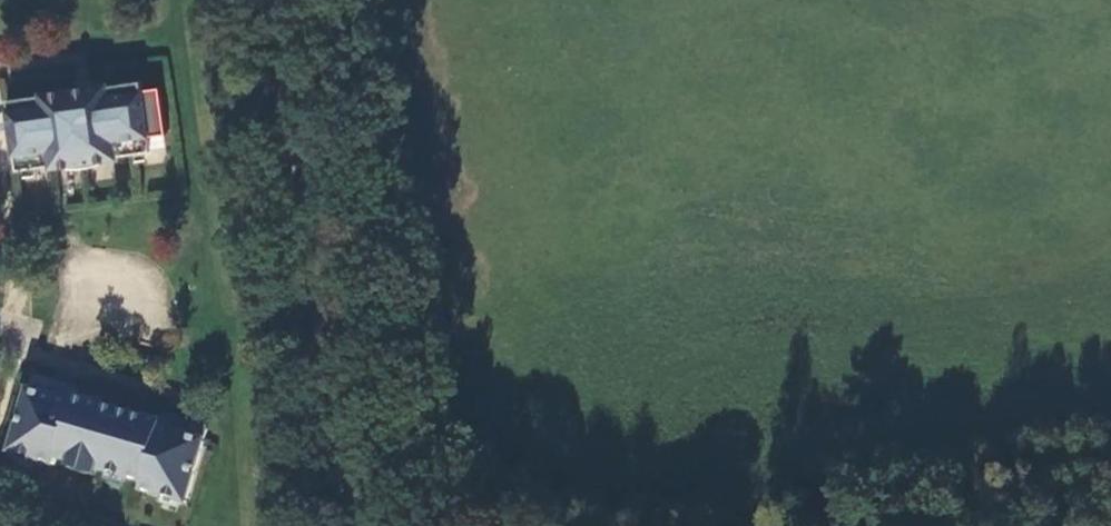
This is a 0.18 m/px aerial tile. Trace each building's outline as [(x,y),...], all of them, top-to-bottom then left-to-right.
[(35,97),(3,101),(6,127),(9,148),(10,150),(13,169),(44,165),(44,168),(62,165),(63,168),(96,163),(96,161),(112,158),(112,156),(146,151),(144,135),(160,133),(154,88),(137,90),(135,82),(102,86),(102,84),(35,93),(35,97)] [(169,417),(162,415),(160,425),(75,400),(77,391),(70,389),(36,378),(34,378),(31,382),(11,455),(57,467),(59,460),(145,482),(143,490),(188,502),(207,433),(207,430),(204,428),(169,417)]
